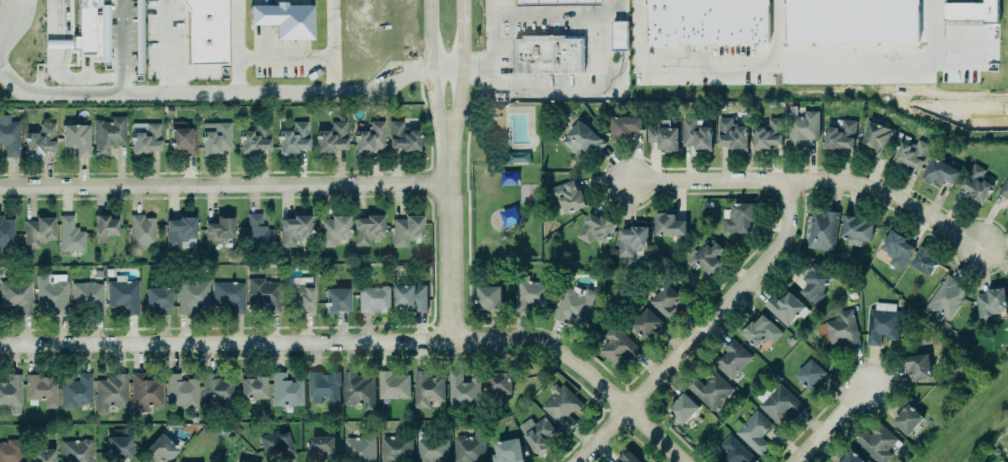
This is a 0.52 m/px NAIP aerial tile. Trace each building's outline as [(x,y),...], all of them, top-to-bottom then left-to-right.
[(76,40),(71,40),(71,53),(77,53),(77,57),(92,57),(92,14),(98,14),(98,7),(98,0),(76,0),(76,40)] [(185,68),(224,68),(224,0),(176,0),(186,15),(185,68)] [(644,48),(644,0),(659,0),(765,0),(766,46),(644,48)] [(785,43),(862,42),(862,34),(852,34),(852,21),(802,21),(802,0),(785,1),(785,43)] [(944,20),(997,22),(998,0),(984,0),(984,3),(945,3),(944,20)] [(273,8),(273,5),(286,4),(286,8),(310,8),(310,43),(273,44),(273,28),(245,29),(245,8),(273,8)] [(608,25),(625,25),(626,48),(626,54),(608,54),(608,25)] [(511,42),(520,42),(520,38),(564,38),(564,42),(581,42),(581,77),(511,77),(511,42)] [(503,106),(488,106),(490,145),(504,144),(503,106)] [(786,114),(794,114),(794,115),(801,115),(801,110),(818,110),(818,139),(801,139),(801,150),(787,150),(786,114)] [(4,144),(0,144),(0,113),(8,113),(8,119),(18,120),(19,156),(5,156),(4,144)] [(609,115),(641,115),(641,129),(630,129),(630,136),(622,136),(622,138),(610,138),(609,115)] [(94,157),(108,156),(108,145),(125,145),(125,116),(109,116),(109,120),(93,121),(94,157)] [(681,117),(681,146),(693,145),(693,150),(709,150),(710,131),(708,132),(708,125),(698,125),(695,124),(695,117),(681,117)] [(717,117),(717,144),(729,144),(729,151),(746,151),(746,125),(734,125),(734,129),(730,129),(730,117),(717,117)] [(752,125),(752,150),(767,149),(767,146),(770,146),(770,144),(781,144),(780,117),(767,117),(767,125),(752,125)] [(559,140),(578,118),(606,142),(598,151),(593,146),(582,160),(559,140)] [(646,127),(657,127),(657,118),(669,119),(669,126),(677,126),(677,149),(668,149),(668,148),(657,148),(656,142),(646,141),(646,127)] [(824,148),(852,151),(855,121),(841,120),(840,128),(826,127),(824,148)] [(196,128),(185,128),(186,122),(171,121),(170,149),(182,149),(182,156),(195,156),(196,128)] [(292,121),(292,128),(288,128),(288,131),(278,131),(278,152),(284,152),(295,152),(295,149),(307,149),(307,122),(292,121)] [(316,131),(316,154),(334,154),(333,150),(346,149),(345,121),(329,122),(330,131),(316,131)] [(383,121),(369,122),(369,130),(354,131),(355,154),(371,154),(371,149),(384,149),(383,121)] [(388,150),(417,151),(418,129),(402,128),(403,121),(389,121),(388,150)] [(230,122),(201,123),(201,155),(219,155),(218,150),(230,150),(230,122)] [(25,133),(25,154),(55,153),(54,123),(39,124),(39,132),(25,133)] [(240,155),(257,155),(257,151),(269,150),(268,123),(255,124),(255,132),(239,133),(240,155)] [(893,128),(867,123),(862,145),(871,147),(869,157),(887,161),(893,128)] [(89,125),(61,125),(62,148),(76,148),(76,157),(89,157),(89,125)] [(920,171),(930,145),(917,140),(914,148),(900,142),(892,163),(907,169),(909,166),(920,171)] [(528,163),(528,152),(503,153),(503,163),(528,163)] [(940,187),(943,180),(953,185),(960,171),(931,157),(922,178),(940,187)] [(980,205),(993,182),(982,175),(985,169),(972,162),(959,184),(969,190),(966,196),(980,205)] [(996,192),(1007,200),(1007,173),(996,192)] [(573,180),(577,191),(582,189),(588,205),(563,214),(559,201),(558,200),(554,201),(552,200),(548,188),(573,180)] [(722,232),(722,218),(728,218),(728,211),(731,211),(731,202),(753,202),(753,220),(750,220),(750,232),(722,232)] [(812,209),(811,216),(809,218),(808,223),(810,224),(806,246),(832,251),(838,212),(812,209)] [(605,245),(615,225),(589,211),(575,238),(588,245),(592,238),(605,245)] [(165,218),(176,217),(176,213),(194,212),(195,237),(187,237),(187,240),(180,241),(180,246),(165,247),(165,218)] [(13,248),(0,248),(0,213),(2,213),(2,217),(13,217),(13,248)] [(94,213),(94,234),(116,235),(116,217),(107,217),(107,213),(94,213)] [(261,213),(246,214),(247,245),(273,245),(272,227),(262,228),(261,213)] [(59,214),(72,214),(72,226),(77,226),(77,230),(84,230),(84,249),(59,250),(59,214)] [(215,214),(233,214),(233,236),(225,237),(225,240),(215,240),(215,237),(205,237),(205,222),(216,222),(215,214)] [(353,219),(353,246),(367,246),(367,238),(382,237),(382,214),(364,215),(364,219),(353,219)] [(686,236),(686,221),(675,222),(675,214),(654,214),(655,236),(686,236)] [(23,220),(35,220),(35,215),(53,215),(52,238),(45,238),(45,242),(38,241),(38,247),(28,248),(28,243),(23,242),(23,220)] [(154,248),(154,216),(130,216),(130,248),(154,248)] [(280,219),(280,247),(295,247),(295,239),(309,239),(309,216),(291,216),(291,219),(280,219)] [(870,243),(873,221),(843,216),(839,238),(870,243)] [(318,217),(319,247),(333,246),(333,239),(348,238),(348,217),(318,217)] [(422,238),(421,217),(392,217),(392,247),(407,247),(407,239),(422,238)] [(618,229),(618,257),(632,257),(632,250),(648,250),(648,226),(630,226),(630,229),(618,229)] [(900,272),(915,246),(890,231),(879,250),(892,257),(888,264),(900,272)] [(692,258),(708,273),(720,261),(715,255),(722,247),(716,241),(710,247),(707,243),(692,258)] [(940,258),(920,246),(909,265),(929,277),(940,258)] [(810,300),(831,277),(814,261),(805,271),(806,272),(802,277),(807,282),(800,290),(810,300)] [(4,306),(0,306),(0,281),(12,281),(12,272),(22,272),(22,280),(30,281),(30,314),(23,313),(16,314),(17,306),(13,307),(13,304),(6,304),(4,306)] [(46,273),(46,274),(35,274),(36,304),(45,304),(45,310),(53,310),(53,314),(66,314),(66,281),(65,280),(64,279),(64,273),(46,273)] [(946,275),(958,282),(956,285),(959,288),(961,288),(964,289),(965,292),(961,299),(960,301),(960,304),(949,320),(943,316),(938,322),(922,312),(946,275)] [(279,313),(278,282),(272,282),(272,281),(269,281),(269,279),(264,280),(264,281),(263,281),(263,277),(247,278),(248,305),(265,304),(265,313),(279,313)] [(286,278),(286,297),(297,297),(297,313),(313,312),(312,277),(286,278)] [(545,308),(549,283),(519,278),(514,312),(526,314),(528,305),(545,308)] [(106,280),(107,305),(113,305),(114,303),(121,303),(121,305),(124,305),(124,314),(137,314),(137,280),(106,280)] [(208,281),(177,281),(177,312),(209,311),(208,281)] [(230,304),(212,304),(212,281),(237,281),(237,282),(243,282),(243,313),(230,313),(230,304)] [(92,314),(92,308),(72,308),(72,283),(103,283),(102,314),(92,314)] [(649,302),(667,319),(684,300),(667,283),(649,302)] [(426,286),(394,285),(394,310),(426,311),(426,286)] [(144,286),(144,309),(156,309),(156,313),(169,313),(169,306),(170,305),(170,286),(144,286)] [(501,286),(476,287),(477,309),(501,309),(501,286)] [(584,289),(583,292),(564,286),(554,319),(566,323),(566,321),(583,327),(594,292),(584,289)] [(982,288),(999,286),(1002,308),(996,308),(997,311),(992,311),(993,321),(973,323),(970,293),(983,292),(982,288)] [(323,287),(347,287),(348,309),(323,310),(323,287)] [(358,311),(380,312),(379,313),(389,313),(389,288),(358,287),(358,311)] [(763,304),(772,295),(777,300),(782,294),(784,295),(789,290),(805,305),(786,325),(763,304)] [(646,340),(662,322),(644,306),(628,324),(646,340)] [(823,321),(828,343),(845,339),(847,346),(859,344),(851,308),(836,312),(838,318),(823,321)] [(881,346),(881,340),(898,340),(899,311),(867,310),(865,346),(881,346)] [(772,343),(782,333),(761,313),(741,334),(756,349),(766,338),(772,343)] [(616,368),(627,356),(631,360),(640,350),(615,327),(595,349),(616,368)] [(731,338),(722,348),(725,351),(720,357),(715,353),(709,359),(729,379),(750,356),(731,338)] [(905,371),(903,370),(902,357),(927,354),(929,365),(928,365),(929,371),(930,371),(931,379),(906,381),(905,371)] [(811,392),(828,374),(811,358),(794,376),(811,392)] [(686,387),(711,411),(733,388),(712,368),(700,381),(695,377),(686,387)] [(271,371),(271,404),(303,404),(302,379),(297,379),(293,380),(293,381),(289,381),(289,379),(285,379),(284,371),(278,370),(271,371)] [(307,371),(313,370),(320,370),(320,373),(322,373),(329,373),(329,371),(338,370),(339,385),(337,385),(337,405),(326,405),(326,396),(325,396),(325,397),(318,397),(318,396),(308,396),(307,371)] [(341,370),(355,370),(355,374),(363,374),(363,376),(373,376),(373,411),(361,411),(361,404),(357,404),(357,403),(354,403),(352,405),(344,405),(341,403),(341,370)] [(149,405),(161,404),(162,378),(152,378),(152,371),(130,372),(130,406),(138,407),(138,411),(149,411),(149,405)] [(377,399),(408,399),(409,375),(390,375),(390,371),(378,371),(377,399)] [(413,408),(413,371),(427,371),(427,378),(437,378),(437,379),(443,379),(443,401),(429,401),(429,408),(413,408)] [(449,406),(449,371),(462,371),(462,382),(470,382),(470,378),(479,378),(479,406),(449,406)] [(485,372),(486,392),(510,392),(510,371),(485,372)] [(77,373),(90,372),(90,402),(84,402),(84,403),(81,403),(81,405),(77,405),(77,404),(76,404),(76,407),(60,407),(60,378),(70,378),(70,380),(77,380),(77,373)] [(125,372),(125,405),(95,405),(95,379),(103,379),(103,376),(112,376),(112,372),(125,372)] [(201,372),(214,372),(214,376),(218,376),(218,378),(232,378),(232,407),(218,407),(218,401),(211,401),(211,406),(201,406),(201,372)] [(24,374),(24,399),(43,399),(43,408),(56,408),(55,375),(39,375),(38,373),(24,374)] [(197,409),(197,379),(180,379),(180,374),(166,373),(166,408),(197,409)] [(6,404),(0,404),(0,381),(6,381),(6,374),(20,374),(20,403),(19,403),(19,412),(10,412),(10,408),(11,408),(11,406),(6,406),(6,404)] [(239,399),(264,399),(265,378),(240,377),(239,399)] [(566,431),(575,422),(567,414),(570,410),(571,411),(574,408),(576,411),(582,404),(561,384),(558,387),(554,383),(548,389),(553,393),(541,407),(566,431)] [(757,407),(777,425),(789,411),(795,416),(804,407),(778,384),(757,407)] [(683,391),(698,406),(682,423),(670,414),(671,412),(667,409),(669,405),(672,402),(673,402),(675,400),(674,400),(683,391)] [(891,421),(907,436),(924,418),(908,403),(891,421)] [(771,425),(755,410),(734,433),(759,457),(769,446),(760,438),(771,425)] [(521,431),(543,416),(554,431),(544,439),(550,447),(538,456),(521,431)] [(887,451),(897,440),(881,424),(868,436),(865,432),(855,442),(875,461),(886,461),(892,456),(887,451)] [(258,437),(264,455),(277,451),(279,458),(293,454),(285,428),(258,437)] [(453,437),(453,461),(485,461),(484,430),(473,430),(473,436),(453,437)] [(448,439),(428,439),(429,433),(417,432),(416,461),(447,461),(448,439)] [(177,450),(166,461),(155,461),(153,460),(151,461),(141,452),(144,449),(159,433),(177,450)] [(756,460),(754,461),(744,461),(743,461),(742,461),(716,461),(713,459),(723,448),(718,443),(728,433),(756,460)] [(130,459),(130,437),(106,436),(106,458),(130,459)] [(307,436),(334,436),(334,452),(307,452),(307,436)] [(521,459),(522,459),(518,436),(493,441),(495,453),(489,454),(491,461),(522,461),(521,459)] [(344,461),(375,461),(374,437),(343,438),(344,461)] [(380,461),(395,461),(399,461),(411,461),(412,437),(380,437),(380,461)] [(21,439),(21,461),(0,461),(0,443),(6,443),(6,439),(21,439)] [(61,441),(61,461),(92,461),(91,440),(61,441)] [(850,447),(837,461),(866,461),(850,447)] [(628,448),(621,455),(618,453),(615,456),(619,460),(617,461),(642,461),(628,448)] [(54,450),(30,449),(29,461),(54,461),(54,450)]
